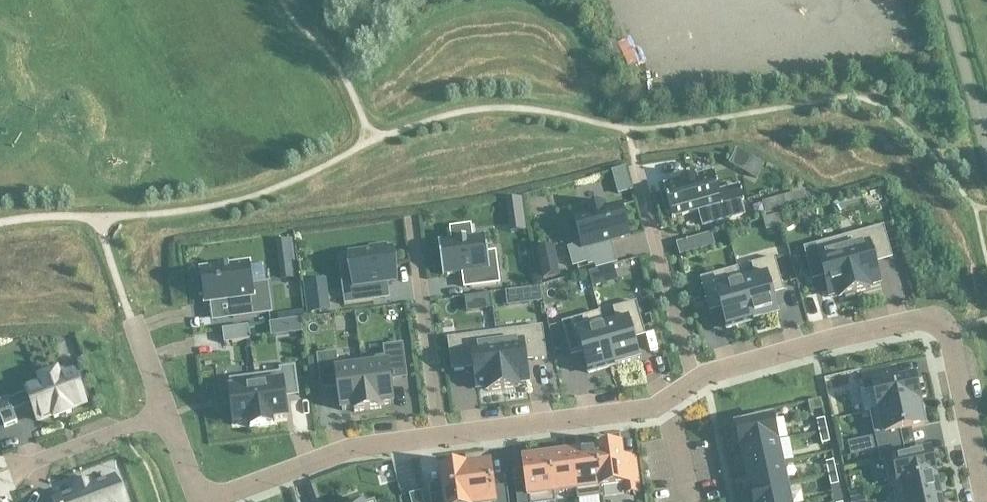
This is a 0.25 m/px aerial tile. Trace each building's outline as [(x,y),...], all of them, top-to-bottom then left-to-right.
[(731,165),(758,179),(766,165),(739,151),(731,165)] [(672,218),(699,210),(703,226),(744,214),(740,200),(744,199),(740,186),(719,192),(714,173),(695,178),(695,176),(681,180),(682,182),(663,187),(665,193),(661,194),(667,213),(670,211),(672,218)] [(617,187),(618,193),(631,190),(630,183),(617,187)] [(805,204),(802,193),(783,198),(786,209),(805,204)] [(526,230),(523,208),(522,198),(507,200),(508,210),(511,232),(526,230)] [(629,236),(620,206),(606,210),(604,204),(585,209),(587,215),(574,219),(581,244),(569,249),(573,266),(594,261),(590,247),(629,236)] [(856,293),(871,289),(870,285),(880,282),(873,256),(891,252),(884,226),(841,238),(856,293)] [(488,253),(486,236),(438,242),(443,275),(468,272),(470,288),(500,284),(496,252),(488,253)] [(840,297),(856,293),(841,238),(803,248),(810,274),(822,270),(829,296),(839,293),(840,297)] [(688,240),(676,243),(680,254),(691,251),(688,240)] [(385,288),(384,283),(396,281),(392,248),(386,249),(385,245),(370,247),(371,251),(367,252),(350,254),(354,287),(355,291),(343,293),(344,305),(374,301),(372,290),(385,288)] [(553,248),(538,251),(543,278),(558,275),(553,248)] [(740,277),(752,322),(778,315),(770,288),(782,284),(775,258),(751,264),(754,274),(740,277)] [(252,286),(249,263),(202,269),(203,278),(197,278),(200,296),(205,295),(206,303),(230,300),(232,318),(271,313),(267,284),(252,286)] [(280,266),(282,279),(296,278),(295,265),(280,266)] [(592,273),(596,288),(609,284),(605,270),(592,273)] [(724,272),(700,278),(708,305),(720,302),(727,329),(752,322),(740,277),(726,281),(724,272)] [(533,303),(544,302),(542,288),(531,290),(533,303)] [(312,311),(328,309),(326,295),(310,297),(312,311)] [(604,326),(603,326),(614,366),(639,359),(632,332),(644,329),(636,302),(613,309),(617,323),(604,326)] [(569,349),(581,346),(589,373),(614,366),(603,326),(604,326),(603,322),(589,325),(586,316),(562,323),(569,349)] [(288,335),(303,333),(302,319),(286,321),(288,335)] [(225,344),(250,340),(248,326),(223,330),(225,344)] [(503,389),(519,387),(519,383),(529,381),(526,359),(533,358),(533,360),(547,358),(543,326),(496,332),(503,389)] [(474,366),(477,388),(487,387),(487,391),(503,389),(496,332),(447,339),(452,371),(467,369),(467,367),(474,366)] [(390,380),(406,377),(402,346),(385,348),(386,358),(361,361),(368,410),(381,408),(381,405),(393,404),(390,380)] [(354,409),(355,412),(368,410),(361,361),(337,364),(335,354),(318,357),(323,388),(338,386),(341,410),(354,409)] [(255,376),(262,426),(274,424),(273,419),(287,417),(284,392),(299,390),(295,366),(279,368),(280,372),(255,376)] [(879,409),(879,410),(919,402),(914,377),(890,383),(887,369),(862,375),(865,388),(874,386),(879,409)] [(38,421),(53,415),(55,419),(71,412),(70,409),(86,403),(75,373),(59,379),(57,373),(40,379),(42,385),(26,391),(27,393),(9,399),(8,398),(0,401),(0,416),(4,428),(17,423),(13,412),(32,405),(38,421)] [(235,425),(249,423),(250,427),(262,426),(255,376),(229,379),(235,425)] [(900,432),(924,426),(923,419),(926,419),(923,407),(920,407),(919,402),(879,410),(879,409),(870,412),(878,450),(903,445),(900,432)] [(736,426),(741,449),(777,442),(772,418),(736,426)] [(817,421),(819,432),(827,431),(825,419),(817,421)] [(819,432),(822,444),(830,442),(827,431),(819,432)] [(851,455),(866,451),(864,439),(848,443),(851,455)] [(782,463),(777,442),(741,449),(741,450),(742,450),(747,470),(782,463)] [(903,445),(878,450),(881,463),(884,462),(890,487),(893,487),(892,485),(935,476),(930,452),(906,457),(903,445)] [(639,492),(636,467),(624,468),(621,447),(596,450),(601,488),(602,487),(626,484),(627,494),(639,492)] [(601,488),(596,450),(573,454),(577,491),(578,500),(603,497),(602,487),(601,488)] [(555,494),(577,491),(573,454),(549,457),(554,494),(555,494)] [(524,460),(527,481),(515,483),(517,501),(556,501),(555,494),(554,494),(549,457),(524,460)] [(828,475),(836,473),(834,461),(826,463),(828,475)] [(470,467),(465,468),(470,501),(509,501),(507,487),(493,489),(490,464),(483,465),(483,463),(470,464),(470,467)] [(747,470),(751,491),(787,484),(782,463),(747,470)] [(430,497),(431,501),(470,501),(465,468),(440,471),(444,495),(430,497)] [(839,485),(836,473),(828,475),(831,486),(839,485)] [(893,487),(896,501),(929,501),(940,500),(935,476),(892,485),(893,487)] [(114,478),(55,500),(56,501),(123,501),(114,478)] [(787,484),(751,491),(754,501),(790,501),(787,484)] [(410,495),(412,501),(424,501),(421,492),(410,495)]
